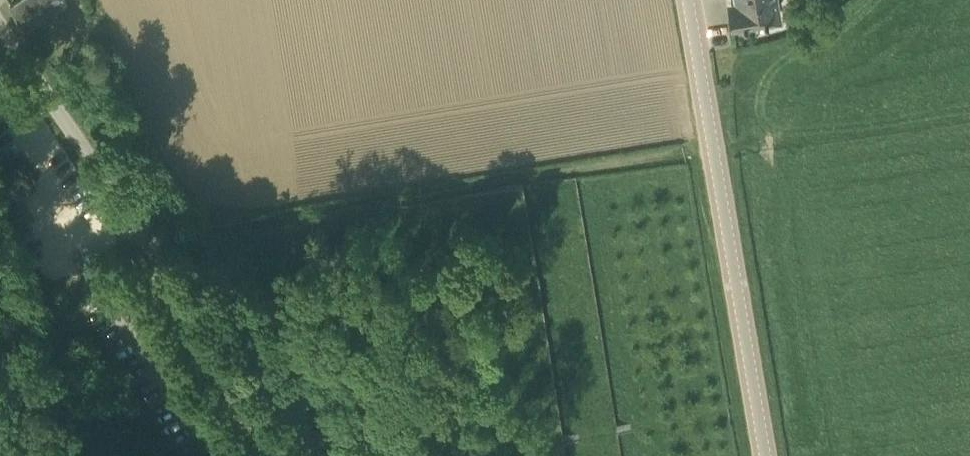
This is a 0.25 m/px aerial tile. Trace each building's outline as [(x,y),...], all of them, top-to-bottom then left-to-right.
[(8,1),(26,27),(37,19),(42,25),(56,15),(52,9),(64,0),(9,0),(8,1)] [(781,8),(779,0),(732,0),(734,17),(781,8)]
